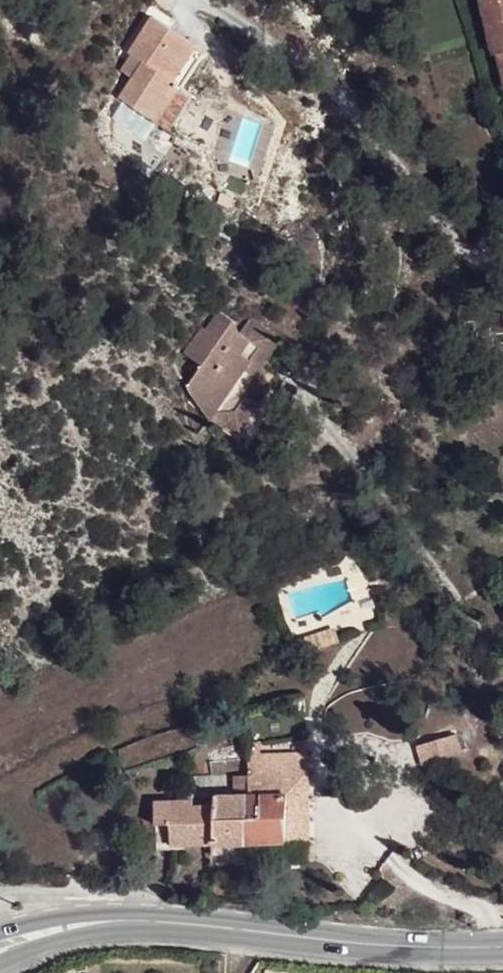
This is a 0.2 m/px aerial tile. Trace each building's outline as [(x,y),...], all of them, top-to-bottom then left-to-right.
[(493,54),(499,53),(502,71),(502,0),(481,0),(493,54)] [(145,64),(135,78),(122,97),(171,130),(194,95),(184,88),(207,53),(154,18),(130,54),(134,56),(145,64)] [(124,71),(135,78),(145,64),(134,56),(124,71)] [(241,418),(268,381),(261,376),(284,341),(252,319),(242,333),(234,327),(237,322),(221,311),(207,331),(202,327),(185,353),(204,366),(189,388),(214,416),(217,413),(227,421),(241,418)] [(274,385),(268,381),(241,418),(227,421),(217,413),(214,416),(189,388),(211,422),(242,434),(274,385)] [(312,653),(341,643),(335,629),(307,638),(312,653)] [(456,738),(421,750),(427,767),(462,755),(456,738)] [(250,796),(248,796),(247,845),(287,844),(288,825),(311,825),(310,773),(251,774),(250,777),(250,796)] [(238,777),(239,796),(248,796),(250,796),(250,777),(238,777)] [(248,796),(239,796),(217,797),(217,808),(195,808),(194,801),(156,803),(156,852),(175,851),(174,846),(247,845),(248,796)] [(288,825),(287,844),(311,843),(311,825),(288,825)]
